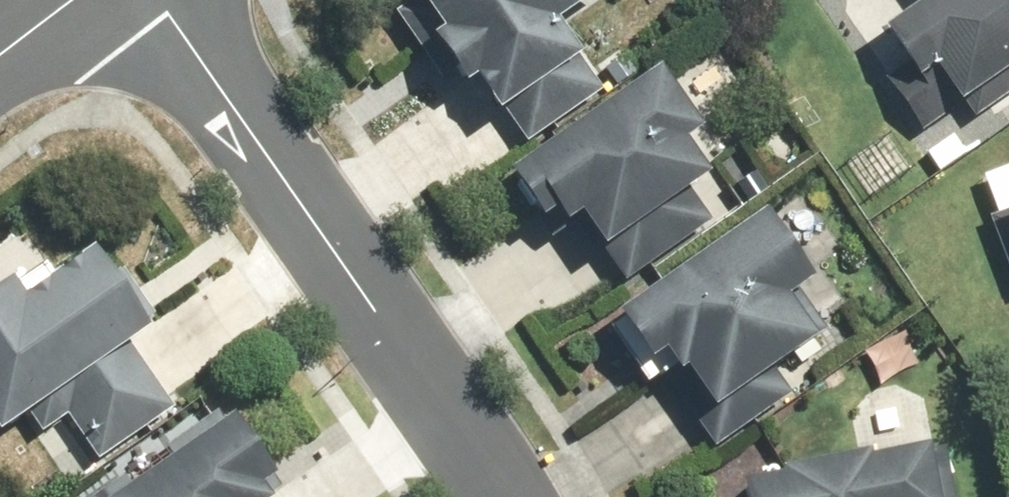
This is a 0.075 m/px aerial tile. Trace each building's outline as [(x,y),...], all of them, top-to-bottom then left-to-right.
[(453,84),(460,78),(488,116),(498,107),(523,142),(592,91),(544,24),(553,18),(578,0),(445,0),(454,13),(421,41),(453,84)] [(865,30),(900,84),(925,67),(939,90),(946,101),(957,94),(970,115),(1008,91),(1008,0),(913,0),(865,30)] [(668,140),(684,129),(643,69),(497,172),(518,201),(529,192),(553,227),(571,214),(620,281),(704,221),(681,188),(694,179),(668,140)] [(997,211),(1008,245),(1008,207),(997,211)] [(787,391),(770,367),(819,331),(789,289),(798,282),(749,214),(607,317),(652,378),(668,367),(699,410),(721,439),(787,391)] [(104,283),(83,254),(13,303),(0,285),(0,422),(17,410),(64,474),(167,399),(119,335),(123,332),(148,313),(118,273),(104,283)] [(108,496),(266,496),(217,424),(108,496)] [(914,457),(731,478),(733,496),(919,496),(914,457)]
